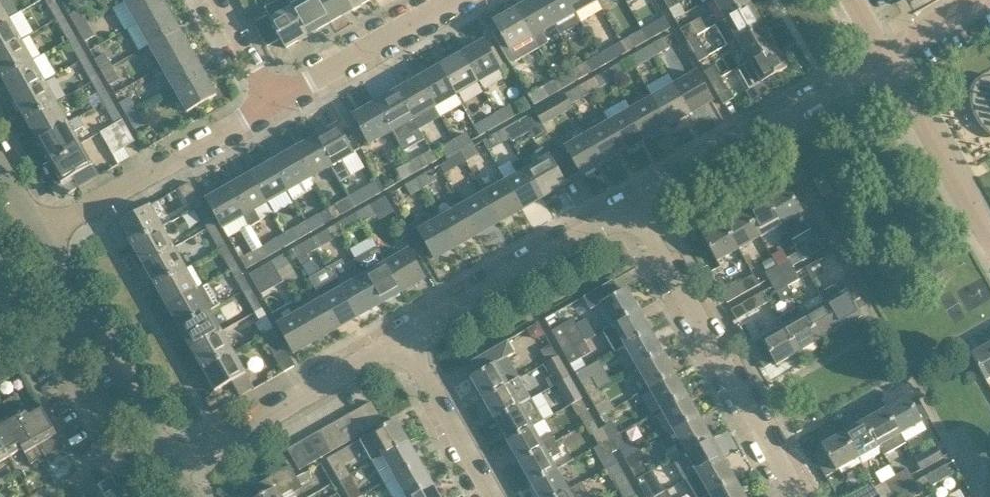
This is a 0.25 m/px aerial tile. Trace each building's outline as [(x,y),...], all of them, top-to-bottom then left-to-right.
[(57,19),(64,15),(55,0),(46,0),(57,19)] [(125,2),(137,24),(167,7),(163,0),(128,0),(125,2)] [(293,7),(309,35),(331,23),(318,0),(289,0),(293,7)] [(347,0),(318,0),(331,23),(353,10),(347,0)] [(353,10),(371,0),(347,0),(353,10)] [(555,25),(541,0),(534,0),(517,9),(533,37),(555,25)] [(569,0),(541,0),(555,25),(576,13),(569,0)] [(598,0),(569,0),(576,13),(581,21),(590,15),(585,7),(598,0)] [(669,9),(679,4),(677,0),(664,0),(669,9)] [(726,18),(751,4),(749,0),(715,0),(726,18)] [(926,0),(906,0),(911,8),(926,0)] [(10,19),(0,2),(0,24),(10,19)] [(751,4),(726,18),(715,24),(727,46),(738,40),(763,25),(751,4)] [(137,24),(150,45),(180,29),(167,7),(137,24)] [(287,48),(309,35),(293,7),(272,19),(270,15),(255,24),(268,46),(281,38),(287,48)] [(540,48),(533,37),(517,9),(495,22),(499,28),(492,32),(500,44),(511,65),(540,48)] [(71,15),(78,28),(88,23),(80,10),(71,15)] [(57,19),(69,40),(76,37),(64,15),(57,19)] [(701,17),(690,23),(696,34),(706,28),(701,17)] [(21,39),(10,19),(0,24),(0,51),(21,39)] [(95,35),(88,23),(78,28),(86,41),(95,35)] [(656,23),(643,31),(649,40),(662,33),(656,23)] [(680,29),(687,41),(697,35),(696,34),(690,23),(680,29)] [(738,40),(750,61),(775,46),(763,25),(738,40)] [(180,29),(150,45),(162,67),(192,51),(180,29)] [(649,40),(643,31),(631,38),(636,48),(649,40)] [(709,56),(697,35),(687,41),(699,62),(709,56)] [(88,58),(76,37),(69,40),(81,62),(88,58)] [(665,38),(652,46),(657,55),(670,48),(665,38)] [(2,78),(33,61),(21,39),(0,51),(0,74),(2,78)] [(485,42),(463,54),(478,81),(500,69),(485,42)] [(645,63),(657,55),(652,46),(639,53),(645,63)] [(775,46),(750,61),(737,68),(750,90),(788,68),(775,46)] [(613,48),(600,55),(606,65),(619,58),(613,48)] [(162,67),(175,89),(205,72),(192,51),(162,67)] [(96,59),(103,72),(113,67),(105,54),(96,59)] [(457,94),(478,81),(463,54),(441,67),(457,94)] [(606,65),(600,55),(587,63),(593,72),(606,65)] [(81,62),(93,82),(100,78),(88,58),(81,62)] [(33,61),(2,78),(14,99),(45,82),(33,61)] [(622,63),(609,70),(614,80),(627,72),(622,63)] [(704,72),(711,83),(722,77),(716,68),(715,66),(704,72)] [(111,85),(120,79),(113,67),(103,72),(111,85)] [(435,106),(457,94),(441,67),(420,79),(435,106)] [(601,87),(614,80),(609,70),(596,77),(601,87)] [(217,95),(205,72),(175,89),(188,112),(217,95)] [(570,72),(557,80),(563,89),(576,82),(570,72)] [(669,74),(668,74),(675,86),(690,113),(713,101),(697,73),(675,86),(669,74)] [(690,113),(675,86),(668,74),(647,87),(653,98),(669,125),(690,113)] [(734,98),(722,77),(711,83),(724,104),(734,98)] [(93,82),(105,103),(112,100),(100,78),(93,82)] [(420,79),(398,91),(413,118),(435,106),(420,79)] [(989,79),(983,81),(977,86),(975,93),(975,100),(976,106),(978,113),(981,118),(989,129),(989,79)] [(535,105),(563,89),(557,80),(530,95),(535,105)] [(14,99),(26,120),(57,102),(45,82),(14,99)] [(566,95),(573,107),(571,104),(584,97),(579,87),(566,95)] [(419,129),(413,118),(398,91),(377,104),(392,131),(398,141),(419,129)] [(566,95),(535,112),(542,124),(573,107),(566,95)] [(121,103),(128,116),(138,110),(130,98),(121,103)] [(647,138),(669,125),(653,98),(632,110),(647,138)] [(117,124),(112,126),(124,148),(136,141),(112,100),(105,103),(117,124)] [(38,141),(69,124),(57,102),(26,120),(38,141)] [(392,131),(377,104),(355,116),(370,143),(392,131)] [(497,114),(502,124),(515,116),(510,107),(497,114)] [(145,123),(138,110),(128,116),(135,129),(145,123)] [(626,150),(647,138),(632,110),(610,123),(626,150)] [(535,112),(505,129),(512,141),(530,131),(535,141),(548,133),(542,124),(535,112)] [(489,131),(502,124),(497,114),(484,121),(489,131)] [(69,124),(38,141),(49,161),(81,144),(74,132),(84,126),(79,118),(69,124)] [(604,162),(626,150),(610,123),(589,135),(604,162)] [(101,132),(104,136),(114,154),(124,148),(112,126),(101,132)] [(351,175),(344,163),(342,159),(353,153),(348,143),(338,126),(316,138),(331,165),(330,166),(336,176),(337,176),(340,181),(351,175)] [(512,141),(505,129),(492,136),(498,146),(510,139),(512,142),(512,141)] [(455,141),(461,151),(473,144),(468,134),(455,141)] [(582,175),(604,162),(589,135),(567,147),(582,175)] [(294,151),(310,178),(330,166),(331,165),(316,138),(294,151)] [(461,151),(455,141),(442,149),(448,158),(461,151)] [(92,164),(81,144),(49,161),(49,162),(43,165),(44,166),(45,166),(55,184),(60,181),(61,182),(60,183),(62,183),(73,177),(79,187),(100,175),(93,164),(92,164)] [(461,151),(466,160),(479,153),(473,144),(461,151)] [(273,163),(288,190),(293,199),(315,186),(310,178),(294,151),(273,163)] [(448,158),(449,160),(440,165),(444,172),(466,160),(461,151),(448,158)] [(423,156),(410,163),(416,173),(429,165),(423,156)] [(550,157),(528,170),(544,197),(566,184),(556,167),(550,157)] [(544,197),(528,170),(523,160),(501,172),(507,182),(522,209),(544,197)] [(267,202),(288,190),(273,163),(251,175),(267,202)] [(398,170),(403,180),(416,173),(410,163),(398,170)] [(419,178),(424,188),(437,180),(432,170),(419,178)] [(823,197),(834,191),(824,174),(814,180),(823,197)] [(267,202),(251,175),(230,187),(245,214),(251,225),(251,226),(261,220),(273,213),(266,202),(267,202)] [(424,188),(419,178),(406,185),(412,195),(424,188)] [(179,189),(189,206),(191,209),(195,207),(203,203),(191,182),(179,189)] [(507,182),(485,194),(501,222),(522,209),(507,182)] [(251,225),(245,214),(230,187),(208,200),(229,237),(251,225)] [(782,225),(791,241),(812,228),(789,187),(768,199),(782,225)] [(355,195),(350,197),(355,207),(368,200),(363,190),(355,195)] [(479,234),(501,222),(485,194),(464,207),(479,234)] [(342,214),(355,207),(350,197),(337,205),(342,214)] [(768,199),(746,211),(761,237),(782,225),(768,199)] [(195,207),(207,229),(215,224),(203,203),(195,207)] [(121,224),(132,243),(163,225),(151,206),(152,206),(152,204),(119,223),(120,224),(121,224)] [(358,212),(364,222),(377,215),(371,205),(358,212)] [(442,219),(458,246),(479,234),(464,207),(442,219)] [(740,249),(761,237),(746,211),(725,223),(740,249)] [(351,229),(364,222),(358,212),(345,220),(336,225),(342,234),(351,229)] [(320,215),(306,222),(312,232),(325,224),(320,215)] [(436,259),(458,246),(442,219),(420,231),(436,259)] [(299,239),(312,232),(306,222),(294,229),(299,239)] [(740,249),(725,223),(703,236),(707,242),(718,261),(735,251),(740,249)] [(227,245),(215,224),(207,229),(219,250),(227,245)] [(175,247),(163,225),(132,243),(144,265),(175,247)] [(328,229),(315,237),(320,247),(334,239),(328,229)] [(320,247),(315,237),(302,244),(308,254),(320,247)] [(807,245),(812,255),(824,248),(818,238),(807,245)] [(263,246),(269,256),(282,249),(276,239),(263,246)] [(219,250),(231,270),(239,266),(227,245),(219,250)] [(812,255),(807,245),(797,250),(802,260),(812,255)] [(269,256),(263,246),(241,259),(247,269),(269,256)] [(175,247),(144,265),(156,285),(187,268),(175,247)] [(366,276),(381,303),(403,291),(387,264),(378,247),(356,260),(366,276)] [(797,250),(787,256),(789,259),(777,266),(783,276),(795,269),(793,266),(802,260),(797,250)] [(387,264),(403,291),(425,278),(409,251),(387,264)] [(285,254),(272,261),(282,279),(295,272),(290,264),(285,254)] [(773,257),(761,264),(766,272),(777,266),(773,257)] [(825,272),(818,259),(806,266),(813,279),(825,272)] [(381,303),(366,276),(356,260),(346,265),(350,273),(339,279),(344,288),(360,316),(381,303)] [(260,292),(282,279),(272,261),(250,274),(260,292)] [(251,287),(239,266),(231,270),(243,291),(251,287)] [(766,272),(772,283),(783,276),(777,266),(766,272)] [(168,306),(199,289),(187,268),(156,285),(168,306)] [(795,269),(783,276),(788,284),(788,285),(800,278),(796,273),(795,269)] [(732,287),(722,293),(728,303),(745,293),(760,284),(754,274),(739,283),(732,287)] [(788,284),(783,276),(772,283),(773,286),(776,290),(788,284)] [(317,290),(310,278),(305,281),(311,293),(317,290)] [(360,316),(344,288),(339,279),(339,280),(338,278),(317,290),(323,301),(338,328),(360,316)] [(602,304),(614,324),(639,310),(627,288),(620,292),(613,280),(584,297),(592,310),(602,304)] [(843,281),(821,293),(827,303),(841,329),(863,316),(859,310),(848,291),(845,286),(843,281)] [(852,282),(845,286),(848,291),(859,310),(866,306),(852,282)] [(179,327),(210,309),(219,304),(208,284),(199,289),(168,306),(179,327)] [(788,285),(788,284),(776,290),(782,302),(794,295),(788,285)] [(243,291),(255,312),(263,308),(251,287),(243,291)] [(769,301),(764,291),(749,300),(731,310),(737,320),(755,310),(760,307),(769,301)] [(314,306),(301,313),(317,340),(338,328),(323,301),(314,306)] [(820,341),(841,329),(827,303),(805,315),(820,341)] [(778,318),(784,327),(798,353),(820,341),(805,315),(800,305),(778,318)] [(275,328),(263,308),(255,312),(266,332),(275,328)] [(192,348),(222,331),(210,309),(179,327),(192,348)] [(615,352),(626,346),(652,331),(639,310),(614,324),(603,330),(615,352)] [(295,353),(317,340),(301,313),(279,325),(285,335),(295,353)] [(553,330),(565,352),(585,341),(585,340),(586,339),(577,324),(574,318),(553,330)] [(586,319),(577,324),(586,339),(594,334),(586,319)] [(755,344),(752,346),(765,368),(775,362),(777,365),(798,353),(784,327),(762,340),(755,344)] [(277,333),(275,328),(266,332),(263,334),(266,339),(275,357),(287,350),(277,333)] [(222,331),(192,348),(203,369),(234,351),(222,331)] [(626,346),(638,367),(664,352),(652,331),(626,346)] [(471,377),(483,399),(520,378),(508,357),(516,353),(509,340),(471,361),(478,373),(471,377)] [(989,378),(989,344),(972,355),(986,380),(989,378)] [(551,345),(541,351),(548,362),(558,356),(551,345)] [(582,358),(575,346),(565,352),(572,364),(582,358)] [(234,351),(203,369),(215,390),(214,390),(215,391),(233,381),(240,395),(254,387),(246,373),(247,373),(247,372),(246,372),(234,351)] [(638,367),(650,388),(676,374),(664,352),(638,367)] [(560,384),(570,378),(558,356),(548,362),(554,373),(559,383),(560,384)] [(21,372),(13,357),(0,364),(0,384),(21,372)] [(688,395),(676,374),(650,388),(662,409),(688,395)] [(589,395),(599,389),(592,377),(583,383),(582,383),(589,395)] [(483,399),(496,420),(532,400),(520,378),(483,399)] [(572,404),(582,398),(570,378),(560,384),(572,404)] [(596,406),(605,400),(599,389),(589,395),(595,406),(596,406)] [(66,450),(57,435),(40,405),(27,412),(17,395),(10,399),(18,413),(15,414),(35,448),(32,449),(39,460),(46,456),(48,460),(66,450)] [(700,416),(688,395),(662,409),(674,431),(700,416)] [(912,403),(908,396),(887,409),(901,434),(906,443),(928,430),(923,422),(922,419),(912,403)] [(580,415),(588,410),(582,398),(572,404),(578,416),(580,415)] [(0,423),(0,439),(10,457),(23,449),(32,464),(39,460),(32,449),(35,448),(15,414),(18,413),(10,399),(3,403),(11,417),(0,423)] [(919,399),(912,403),(923,422),(930,418),(919,399)] [(508,441),(533,426),(544,421),(532,400),(496,420),(508,441)] [(372,401),(361,407),(373,428),(384,422),(372,401)] [(361,407),(351,413),(363,434),(373,428),(361,407)] [(885,455),(906,443),(901,434),(887,409),(865,421),(880,446),(885,455)] [(352,440),(363,434),(351,413),(340,419),(352,440)] [(674,442),(679,439),(686,452),(712,437),(700,416),(674,431),(675,432),(661,440),(667,450),(675,445),(674,442)] [(342,446),(352,440),(340,419),(330,425),(342,446)] [(361,440),(373,462),(409,441),(397,419),(361,440)] [(613,421),(606,425),(603,427),(609,439),(620,433),(613,421)] [(865,421),(844,433),(859,458),(880,446),(865,421)] [(330,425),(320,431),(332,452),(342,446),(330,425)] [(550,433),(540,438),(533,426),(508,441),(520,462),(556,441),(550,433)] [(593,433),(599,445),(609,439),(603,427),(599,429),(593,433)] [(320,431),(310,437),(322,458),(332,452),(320,431)] [(626,445),(620,433),(609,439),(616,451),(626,445)] [(814,454),(827,477),(859,458),(844,433),(822,445),(824,448),(814,454)] [(310,437),(299,443),(311,464),(322,458),(310,437)] [(686,452),(698,473),(724,458),(712,437),(686,452)] [(10,457),(0,439),(0,462),(10,457)] [(616,451),(609,439),(599,445),(604,453),(611,449),(613,453),(616,451)] [(385,483),(395,477),(421,462),(409,441),(373,462),(385,483)] [(520,462),(531,483),(557,468),(552,458),(562,452),(556,441),(520,462)] [(299,443),(288,449),(300,470),(311,464),(299,443)] [(921,469),(926,467),(943,457),(937,447),(915,459),(921,469)] [(625,458),(637,479),(648,474),(641,462),(647,459),(641,449),(625,458)] [(328,458),(340,481),(350,475),(345,465),(338,453),(328,458)] [(606,470),(619,463),(613,453),(606,457),(604,453),(598,456),(606,470)] [(687,479),(697,496),(705,496),(711,494),(736,479),(724,458),(698,473),(687,479)] [(406,496),(409,496),(433,483),(421,462),(395,477),(406,496)] [(615,480),(620,489),(630,483),(619,463),(606,470),(613,481),(615,480)] [(925,477),(931,487),(953,474),(947,464),(925,477)] [(283,495),(294,489),(301,484),(301,483),(297,477),(296,475),(291,466),(267,480),(273,490),(265,495),(264,493),(261,496),(284,496),(283,495)] [(557,468),(531,483),(539,496),(558,496),(570,490),(557,468)] [(896,475),(902,485),(914,479),(908,469),(896,475)] [(653,470),(648,474),(637,479),(645,494),(661,484),(653,470)] [(357,486),(350,475),(340,481),(347,491),(357,486)] [(890,492),(902,485),(896,475),(885,482),(890,492)] [(105,481),(111,492),(114,490),(117,496),(147,496),(136,478),(119,488),(113,477),(105,481)] [(736,479),(711,494),(712,496),(746,496),(736,479)] [(915,482),(914,479),(902,485),(908,495),(919,489),(915,482)] [(114,490),(111,492),(105,481),(98,485),(105,496),(117,496),(114,490)] [(433,483),(409,496),(441,496),(433,483)] [(620,489),(625,496),(633,496),(637,495),(630,483),(620,489)] [(581,484),(570,490),(558,496),(589,496),(581,484)] [(879,494),(875,487),(873,484),(850,496),(873,496),(879,494)] [(893,496),(905,496),(908,495),(902,485),(890,492),(893,496)]
